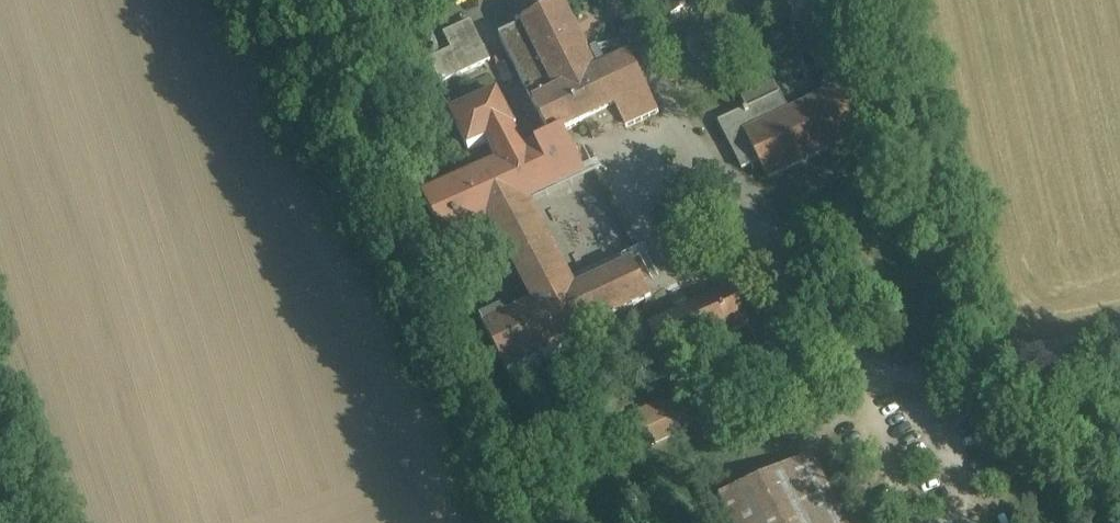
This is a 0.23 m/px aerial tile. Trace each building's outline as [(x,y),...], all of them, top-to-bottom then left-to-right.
[(689,0),(665,0),(671,15),(692,7),(689,0)] [(587,55),(563,9),(523,29),(547,75),(587,55)] [(471,26),(445,40),(453,55),(431,66),(444,90),(491,65),(471,26)] [(547,75),(523,29),(501,41),(524,87),(547,75)] [(570,300),(520,206),(583,173),(565,139),(586,128),(594,144),(625,128),(627,132),(659,115),(630,59),(626,62),(620,50),(602,59),(608,71),(598,76),(587,55),(547,75),(558,97),(535,108),(535,109),(553,144),(528,157),(516,133),(518,132),(499,96),(451,121),(470,158),(489,148),(501,171),(427,210),(448,250),(492,227),(537,314),(510,329),(506,322),(484,333),(511,385),(571,354),(568,348),(576,343),(584,359),(609,346),(601,330),(652,304),(633,267),(570,300)] [(547,75),(524,87),(535,108),(558,97),(547,75)] [(842,84),(789,110),(774,76),(740,92),(747,106),(720,119),(744,167),(759,160),(767,178),(786,169),(786,170),(788,169),(788,168),(805,159),(806,160),(808,159),(807,158),(825,149),(825,150),(827,149),(827,148),(844,139),(845,140),(847,139),(847,138),(865,129),(842,84)] [(732,295),(714,303),(733,338),(748,330),(732,295)] [(714,303),(651,336),(669,370),(733,338),(714,303)] [(653,415),(640,422),(644,430),(616,444),(627,466),(692,434),(677,403),(653,415)] [(719,502),(729,522),(843,522),(811,458),(795,465),(719,502)]
